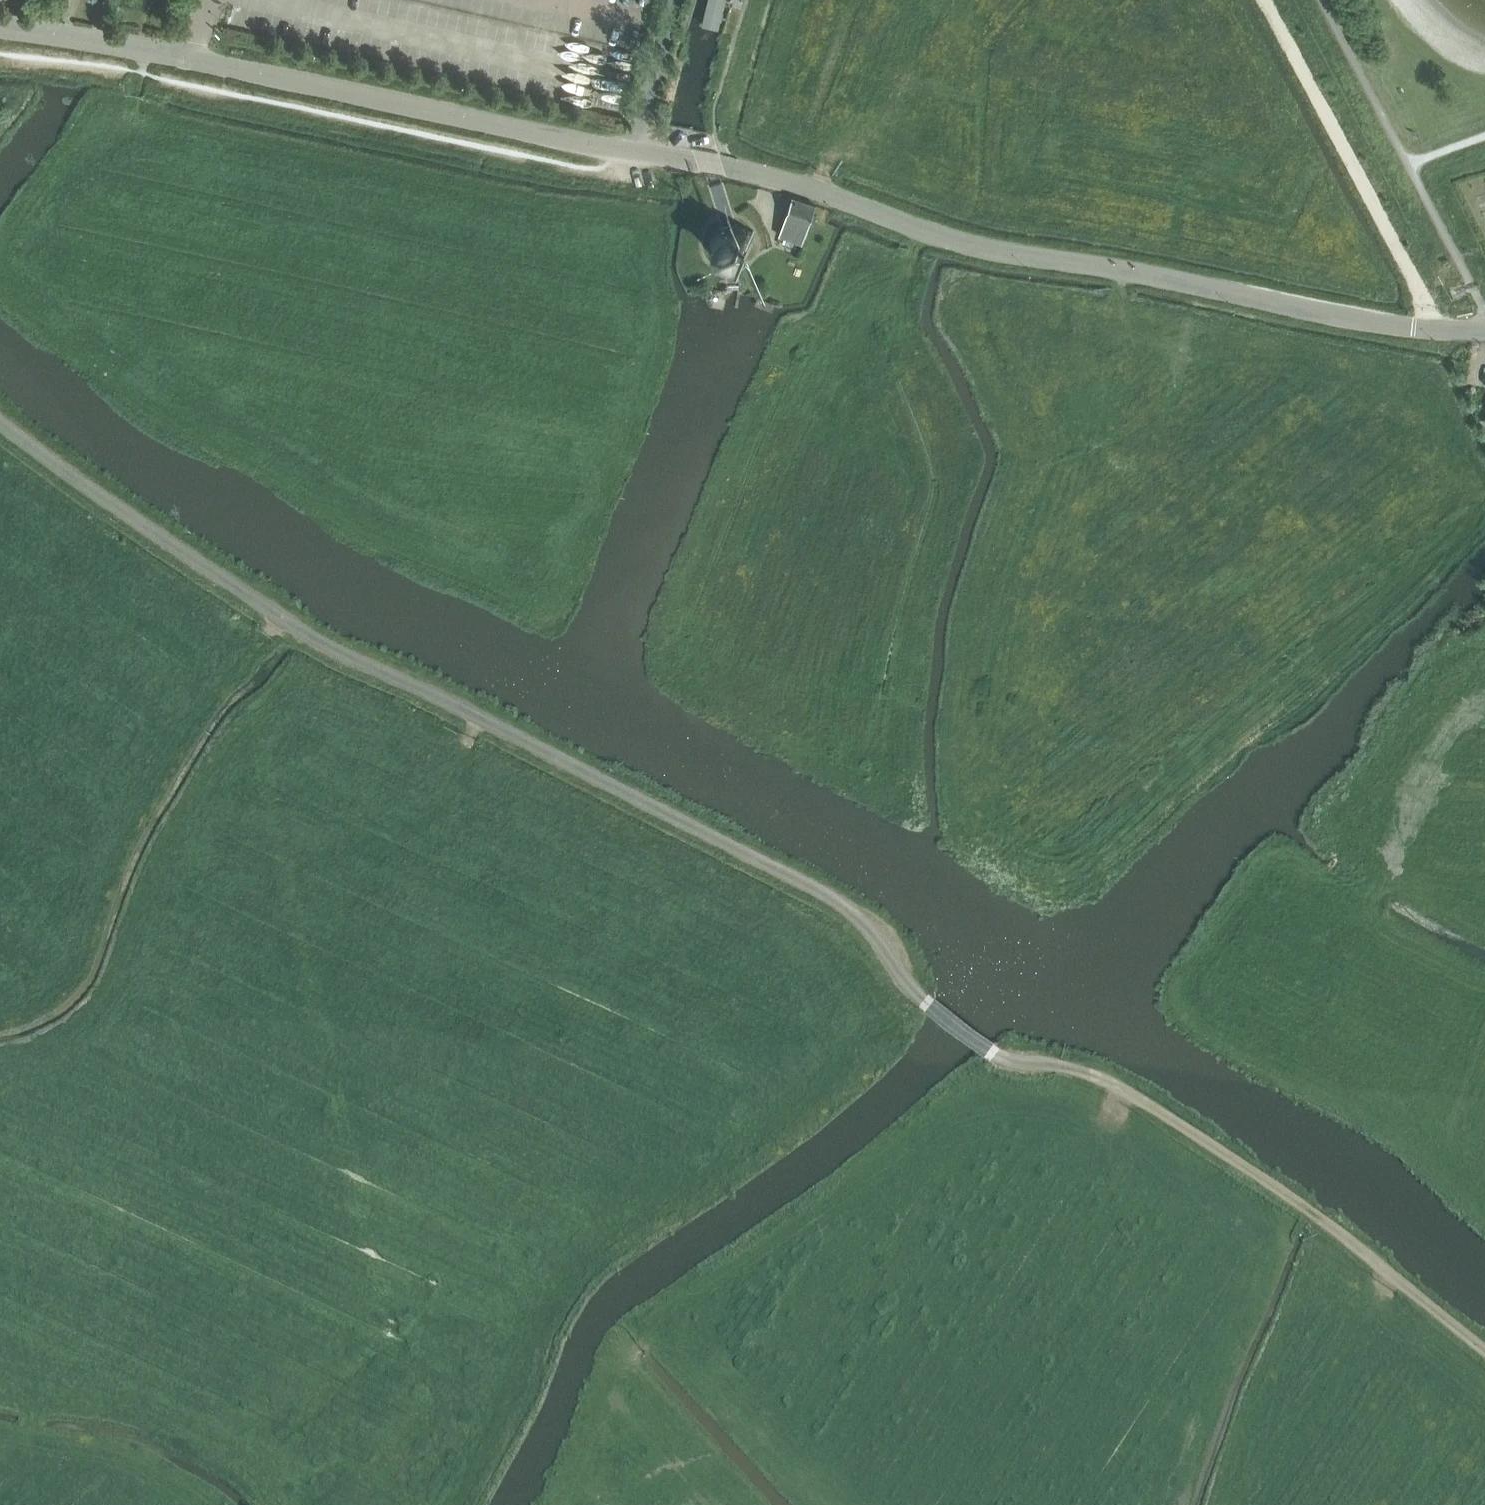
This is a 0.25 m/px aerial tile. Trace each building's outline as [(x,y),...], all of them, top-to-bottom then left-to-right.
[(698,26),(717,33),(725,0),(705,0),(698,26)] [(816,204),(792,196),(780,233),(801,240),(816,204)] [(750,251),(751,247),(749,247),(748,235),(749,234),(748,231),(747,232),(737,224),(738,222),(734,221),(734,223),(721,224),(721,223),(718,223),(718,226),(711,236),(708,236),(708,240),(710,240),(710,251),(710,255),(712,255),(722,263),(722,265),(726,264),(726,263),(727,263),(735,262),(737,262),(738,263),(742,261),(741,260),(748,251),(750,251)]
